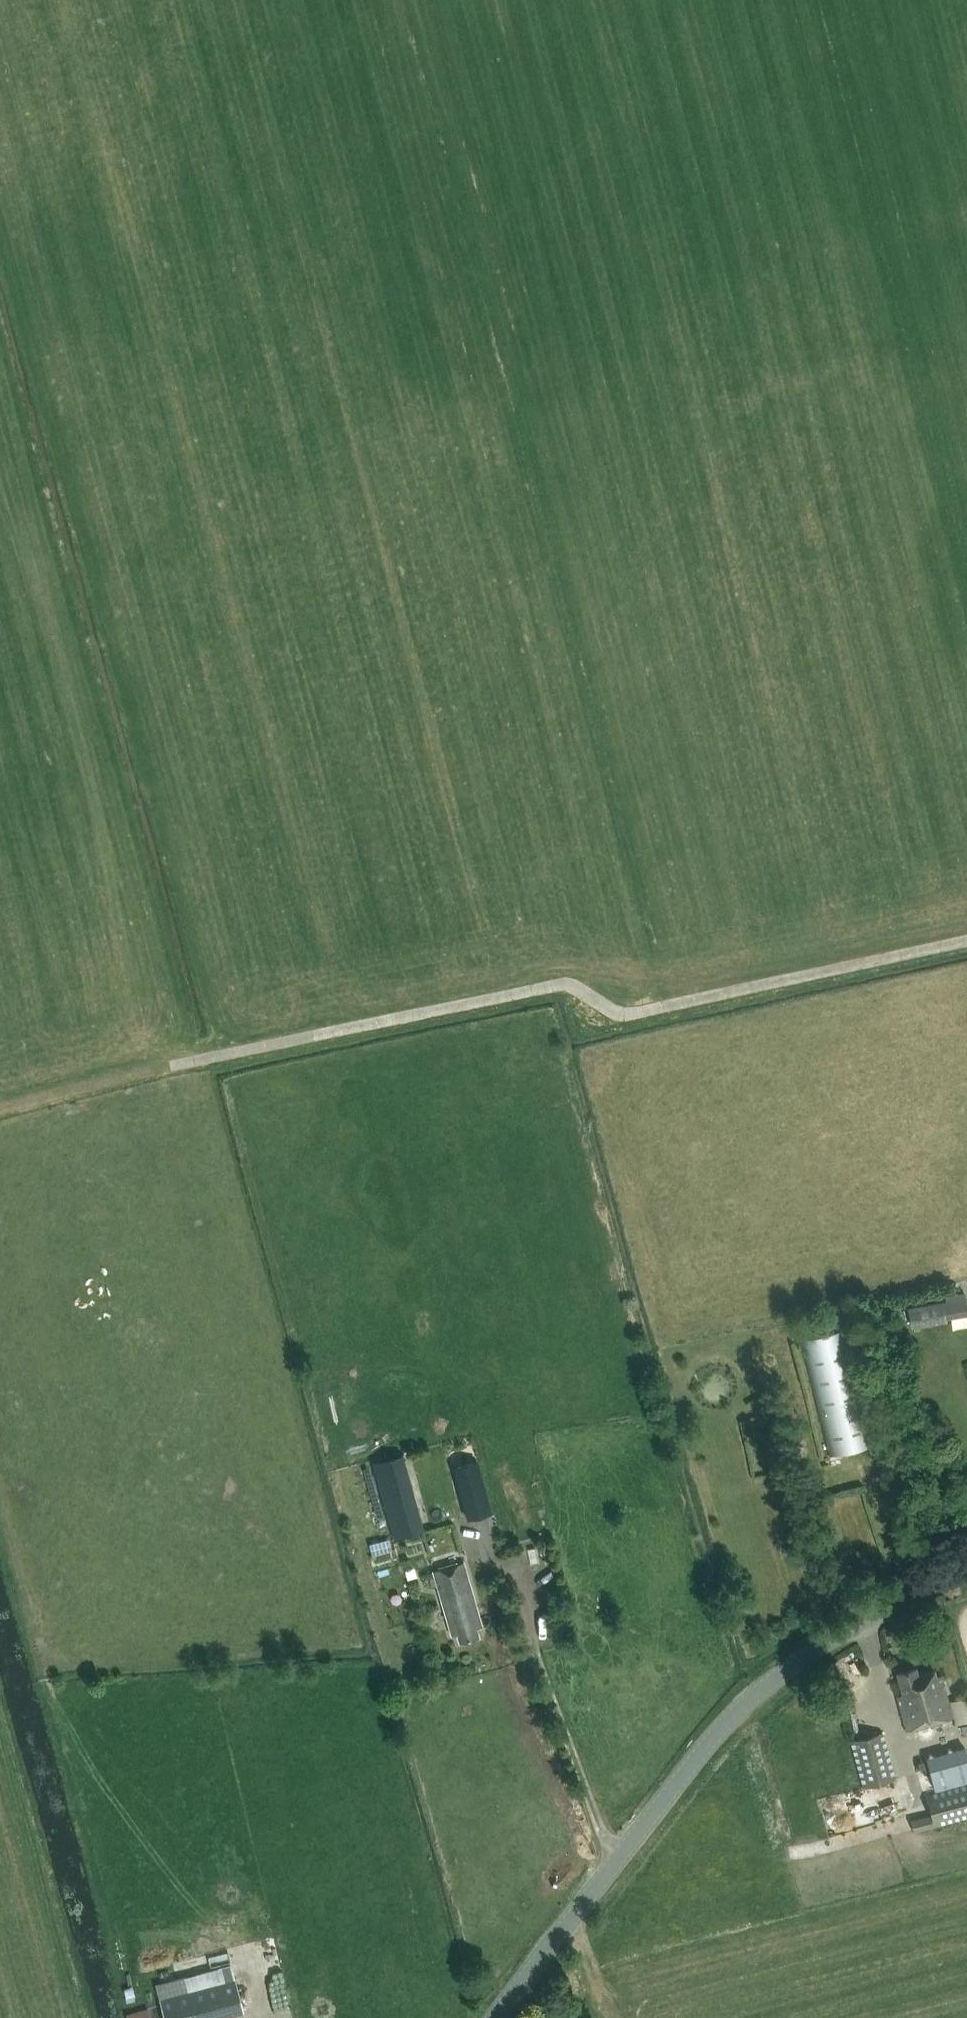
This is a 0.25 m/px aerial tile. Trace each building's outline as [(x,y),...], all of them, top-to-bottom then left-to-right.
[(945,1295),(948,1317),(966,1314),(966,1308),(964,1292),(945,1295)] [(830,1454),(869,1445),(841,1329),(802,1339),(830,1454)] [(395,1539),(426,1530),(405,1452),(373,1460),(395,1539)] [(469,1496),(446,1503),(453,1528),(476,1521),(469,1496)] [(476,1628),(481,1627),(465,1565),(434,1573),(451,1635),(458,1633),(460,1640),(477,1635),(476,1628)] [(906,1728),(951,1716),(944,1683),(938,1685),(934,1670),(918,1674),(916,1668),(897,1673),(902,1695),(898,1697),(906,1728)] [(956,1699),(966,1696),(966,1695),(965,1687),(954,1690),(956,1699)] [(852,1740),(865,1786),(895,1778),(883,1731),(852,1740)] [(932,1825),(966,1816),(966,1783),(924,1795),(929,1814),(932,1825)] [(932,1825),(929,1814),(910,1819),(913,1830),(932,1825)] [(243,2009),(232,1961),(184,1971),(188,1988),(160,1994),(165,2017),(200,2017),(243,2009)] [(148,2008),(126,2014),(128,2017),(151,2017),(148,2008)]
